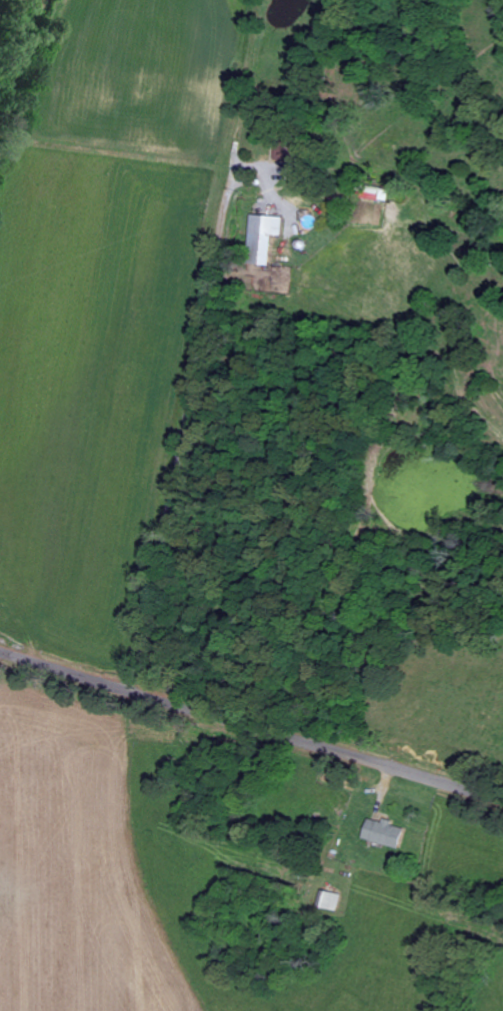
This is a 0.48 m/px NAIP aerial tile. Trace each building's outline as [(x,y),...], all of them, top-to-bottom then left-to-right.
[(275,159),(293,163),(296,151),(286,148),(286,151),(278,149),(275,159)] [(361,199),(385,204),(388,191),(371,188),(370,193),(362,192),(361,199)] [(281,218),(252,217),(249,266),(270,267),(272,237),(280,237),(281,218)] [(365,841),(402,848),(406,829),(394,827),(394,823),(369,819),(365,841)] [(342,895),(329,893),(326,908),(339,911),(342,895)]
